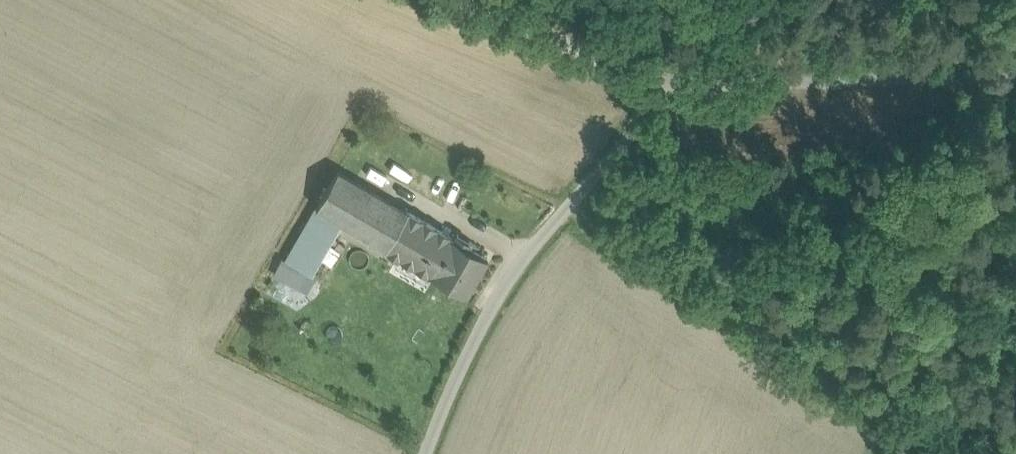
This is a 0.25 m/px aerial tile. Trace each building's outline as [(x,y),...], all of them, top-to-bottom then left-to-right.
[(407,211),(338,170),(316,207),(338,220),(386,247),(407,211)] [(338,220),(316,207),(306,225),(328,237),(338,220)] [(455,238),(407,210),(407,211),(386,247),(466,294),(487,257),(466,245),(469,240),(458,233),(455,238)] [(328,237),(306,225),(296,243),(318,255),(328,237)] [(318,255),(296,243),(286,259),(308,271),(318,255)]
